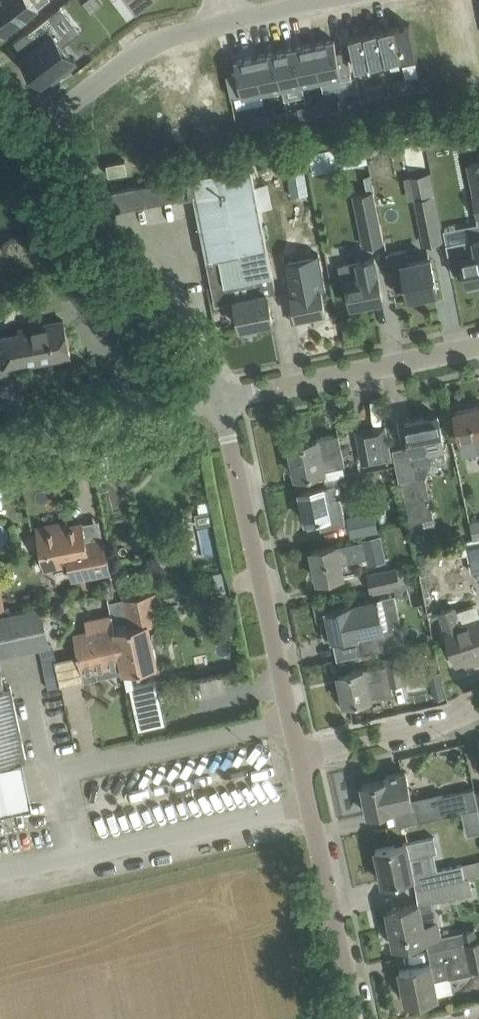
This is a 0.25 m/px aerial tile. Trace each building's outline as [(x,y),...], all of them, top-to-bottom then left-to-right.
[(0,11),(0,26),(7,35),(32,16),(22,2),(24,0),(6,0),(9,4),(0,11)] [(39,44),(25,55),(37,71),(53,59),(58,64),(75,51),(59,35),(63,32),(47,16),(28,30),(39,44)] [(409,20),(395,23),(403,61),(418,60),(409,20)] [(394,23),(381,26),(390,65),(403,62),(394,23)] [(124,32),(118,25),(110,32),(115,38),(124,32)] [(380,26),(367,30),(376,67),(390,65),(381,26),(380,26)] [(367,30),(354,33),(354,37),(363,70),(376,67),(367,30)] [(335,38),(314,42),(322,78),(351,72),(346,48),(337,50),(335,38)] [(314,42),(295,47),(302,82),(322,78),(314,42)] [(295,47),(275,51),(283,86),(302,82),(295,47)] [(275,51),(256,55),(263,90),(283,86),(275,51)] [(238,71),(227,73),(232,96),(263,90),(256,55),(235,59),(238,71)] [(408,90),(416,88),(414,76),(406,77),(408,90)] [(398,79),(400,92),(408,90),(406,77),(398,79)] [(385,86),(384,82),(376,84),(379,96),(387,95),(385,86)] [(368,85),(371,98),(379,96),(376,84),(368,85)] [(326,100),(329,110),(340,108),(338,98),(326,100)] [(307,104),(309,115),(317,113),(315,102),(307,104)] [(349,145),(310,153),(313,172),(368,161),(363,138),(348,140),(349,145)] [(126,159),(118,160),(107,163),(107,164),(108,168),(109,174),(128,171),(126,159)] [(477,217),(478,216),(478,160),(467,162),(473,193),(472,193),(477,217)] [(304,161),(287,163),(292,194),(308,192),(304,161)] [(264,230),(251,162),(112,190),(116,209),(195,194),(207,257),(267,243),(265,230),(264,230)] [(353,194),(363,245),(385,241),(374,189),(353,194)] [(416,197),(424,243),(441,240),(432,194),(416,197)] [(303,259),(296,224),(265,230),(267,243),(277,291),(277,293),(290,290),(291,294),(292,294),(295,305),(290,306),(293,321),(326,315),(324,309),(326,309),(322,286),(321,287),(315,256),(303,259)] [(448,243),(453,271),(466,269),(469,287),(478,285),(478,237),(448,243)] [(277,291),(267,243),(207,257),(213,285),(233,281),(237,298),(236,298),(241,326),(242,326),(242,329),(256,326),(256,323),(274,319),(268,292),(277,291)] [(405,248),(388,252),(388,255),(392,275),(395,291),(408,288),(409,292),(438,286),(434,267),(432,257),(408,262),(405,248)] [(377,268),(375,256),(340,263),(343,279),(347,278),(352,304),(384,297),(378,268),(377,268)] [(71,354),(64,319),(44,323),(20,328),(21,332),(0,336),(0,352),(3,364),(49,355),(50,359),(71,354)] [(478,450),(478,405),(455,410),(464,453),(478,450)] [(412,444),(393,447),(399,479),(401,478),(410,521),(434,516),(425,473),(432,460),(447,457),(444,442),(445,442),(443,433),(439,414),(438,414),(438,416),(425,418),(425,417),(407,420),(411,440),(412,444)] [(358,430),(364,463),(393,457),(387,423),(385,423),(386,425),(358,430)] [(318,437),(291,443),(297,474),(325,468),(327,477),(346,473),(344,465),(346,465),(339,433),(318,438),(318,437)] [(346,522),(338,483),(320,485),(301,490),(309,526),(321,523),(322,527),(346,522)] [(213,509),(197,512),(199,524),(215,521),(213,509)] [(352,532),(378,527),(374,510),(348,515),(352,532)] [(470,521),(473,539),(478,537),(478,519),(470,521)] [(84,521),(39,530),(46,566),(70,561),(74,578),(111,570),(103,536),(88,539),(84,521)] [(386,558),(381,534),(365,537),(366,541),(338,546),(337,544),(313,549),(319,578),(339,574),(343,573),(341,561),(369,555),(370,562),(386,558)] [(473,539),(474,540),(456,543),(459,555),(468,553),(472,572),(478,570),(478,537),(473,539)] [(371,588),(401,582),(398,569),(369,575),(371,588)] [(155,592),(112,602),(113,606),(117,628),(126,670),(159,663),(150,626),(162,624),(156,597),(155,592)] [(378,596),(354,601),(325,607),(328,621),(323,622),(326,637),(331,636),(332,638),(356,633),(360,653),(407,643),(406,638),(403,624),(385,628),(378,596)] [(477,603),(455,610),(454,607),(441,611),(448,631),(446,631),(457,663),(470,658),(469,654),(478,651),(478,610),(477,603)] [(40,646),(46,673),(59,670),(53,644),(50,644),(42,604),(0,613),(0,655),(40,646)] [(88,630),(76,633),(80,650),(84,670),(86,680),(99,677),(97,667),(122,661),(124,671),(126,670),(117,628),(116,628),(113,614),(86,619),(88,630)] [(406,680),(400,653),(385,656),(386,664),(380,665),(365,668),(365,667),(339,672),(346,702),(393,692),(391,684),(406,680)] [(27,758),(11,685),(5,686),(0,661),(0,764),(27,758)] [(139,727),(167,722),(158,680),(131,686),(139,727)] [(369,813),(394,808),(395,808),(394,805),(413,801),(412,797),(406,770),(387,774),(387,778),(363,783),(369,813)] [(448,814),(478,806),(474,787),(444,794),(443,794),(448,814)] [(411,856),(431,851),(427,835),(376,847),(377,852),(379,852),(381,859),(378,859),(383,881),(415,874),(411,856)] [(470,875),(478,873),(478,859),(432,869),(435,883),(470,875)] [(439,899),(474,892),(470,875),(435,883),(439,899)] [(432,899),(388,909),(396,944),(426,938),(429,951),(443,948),(432,899)] [(476,928),(463,930),(466,943),(478,940),(476,928)] [(400,969),(407,1001),(426,997),(438,994),(435,980),(451,977),(473,972),(473,969),(478,967),(478,940),(466,943),(465,943),(443,948),(429,951),(431,962),(420,965),(400,969)]
